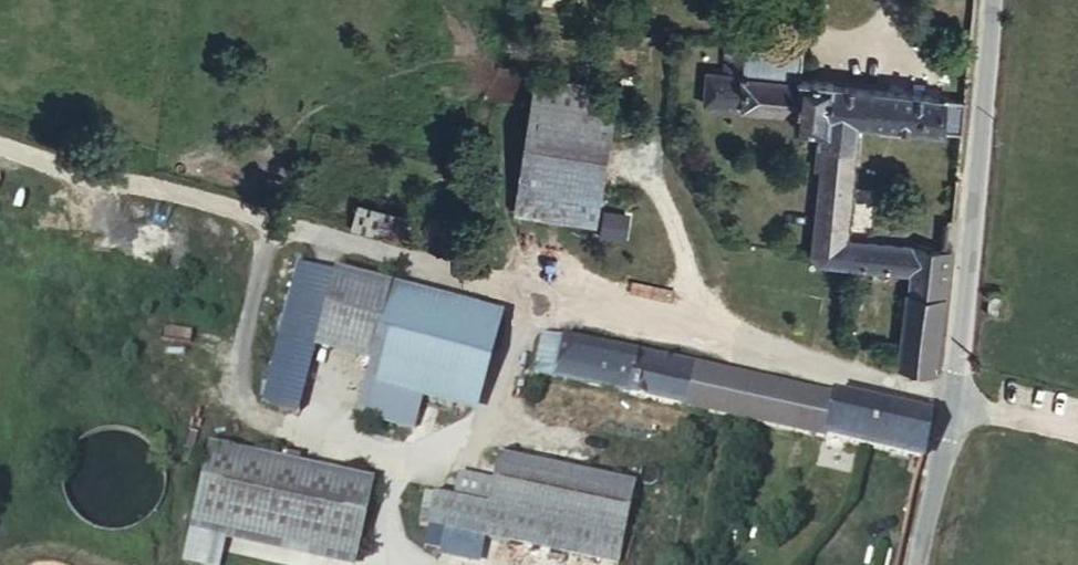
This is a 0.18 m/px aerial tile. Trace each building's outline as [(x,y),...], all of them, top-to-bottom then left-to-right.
[(757,21),(746,21),(745,39),(756,40),(757,21)] [(799,124),(802,93),(743,88),(744,60),(744,47),(723,46),(721,75),(728,74),(727,95),(714,95),(713,118),(799,124)] [(743,88),(802,93),(805,64),(744,60),(743,88)] [(968,142),(972,108),(802,93),(799,124),(798,138),(818,138),(816,152),(830,153),(828,172),(862,174),(867,132),(968,142)] [(534,108),(529,134),(586,146),(591,115),(534,108)] [(586,146),(529,134),(510,244),(595,266),(615,153),(586,146)] [(830,153),(816,152),(814,170),(828,172),(830,153)] [(856,233),(862,174),(828,172),(820,229),(856,233)] [(958,231),(962,194),(936,192),(933,226),(958,231)] [(909,298),(948,302),(954,252),(855,243),(856,233),(820,229),(814,271),(911,285),(909,298)] [(376,342),(382,312),(387,290),(331,279),(316,353),(371,364),(376,342)] [(901,369),(940,375),(948,302),(909,298),(901,369)] [(484,389),(495,336),(410,317),(382,312),(376,342),(371,364),(427,376),(484,389)] [(592,388),(601,352),(544,340),(536,378),(592,388)] [(926,460),(934,421),(601,352),(592,388),(825,439),(926,460)] [(427,376),(371,364),(360,415),(416,427),(427,376)] [(374,486),(211,456),(198,526),(361,557),(374,486)] [(429,497),(421,530),(597,564),(617,564),(633,487),(496,457),(486,508),(429,497)]
